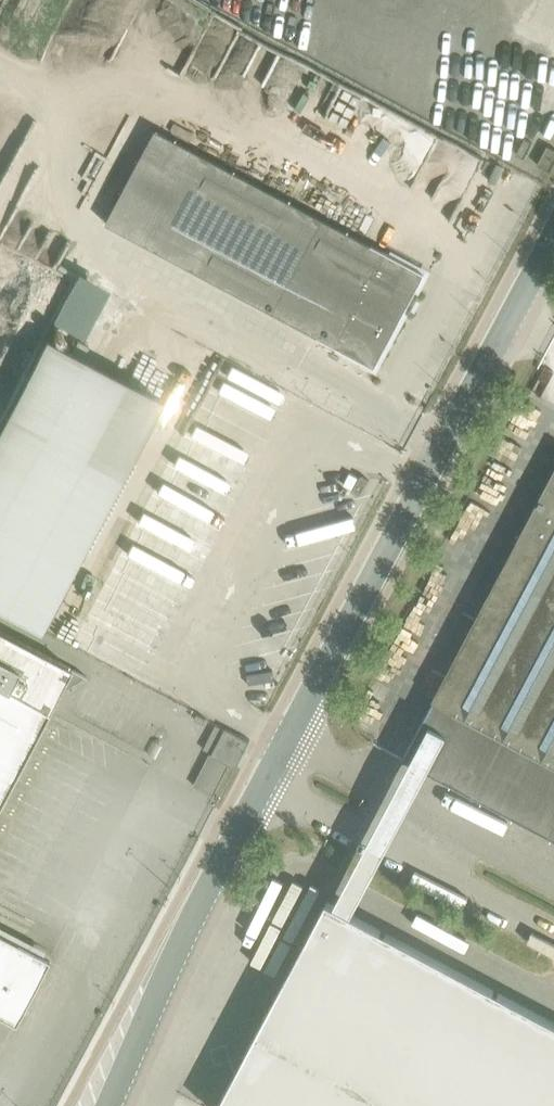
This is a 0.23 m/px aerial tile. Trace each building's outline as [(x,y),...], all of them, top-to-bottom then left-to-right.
[(156,129),(105,223),(375,367),(425,273),(156,129)] [(517,153),(524,157),(532,142),(525,138),(517,153)] [(549,170),(553,161),(553,149),(548,146),(538,164),(549,170)] [(40,627),(148,391),(29,336),(0,399),(0,609),(40,627)] [(403,757),(410,761),(426,769),(514,816),(553,837),(553,473),(403,757)] [(368,479),(361,475),(352,491),(360,495),(368,479)] [(57,693),(83,676),(85,677),(86,676),(0,630),(0,800),(57,693)] [(206,718),(197,713),(194,718),(203,723),(206,718)] [(54,714),(14,812),(54,828),(60,813),(72,818),(83,791),(88,793),(108,744),(71,729),(74,722),(54,714)] [(211,754),(235,766),(236,767),(249,740),(225,728),(211,754)] [(326,901),(217,1105),(553,1105),(553,1022),(326,901)] [(14,1024),(48,960),(0,934),(0,1017),(14,1024)]
